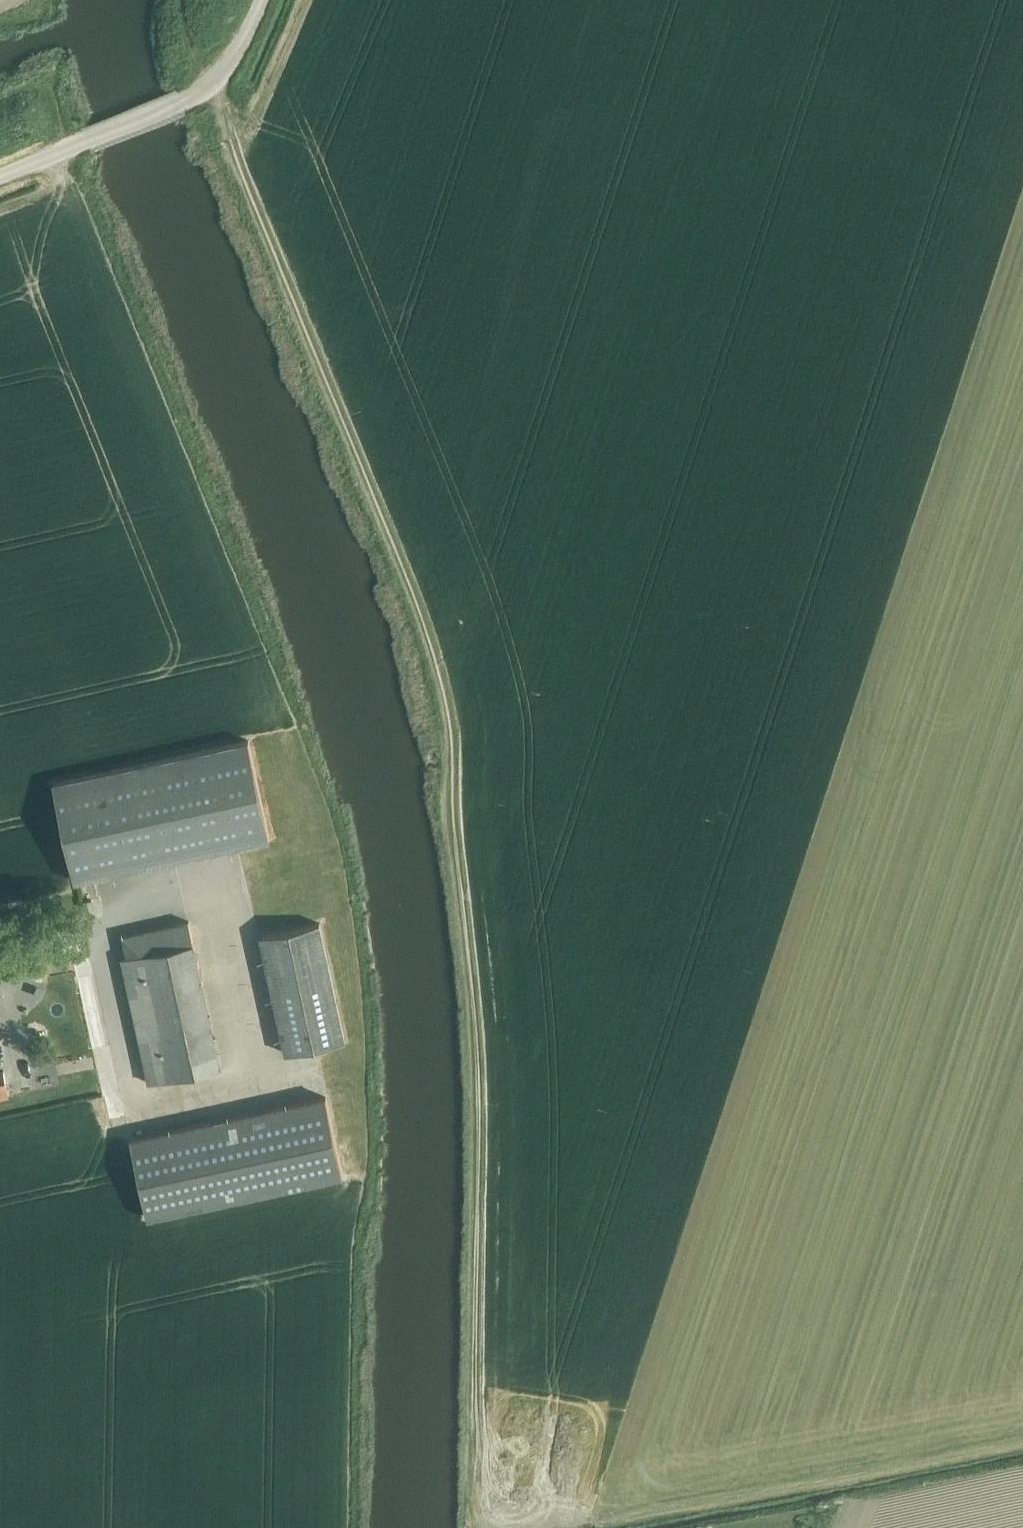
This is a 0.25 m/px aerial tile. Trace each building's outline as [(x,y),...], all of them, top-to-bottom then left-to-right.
[(53,782),(75,880),(270,838),(249,740),(53,782)] [(123,936),(128,957),(122,958),(149,1083),(222,1067),(194,943),(189,921),(123,936)] [(261,936),(286,1053),(345,1041),(319,923),(261,936)] [(9,1096),(4,1070),(0,1071),(0,1098),(9,1096)] [(131,1139),(148,1218),(343,1175),(326,1097),(131,1139)]
